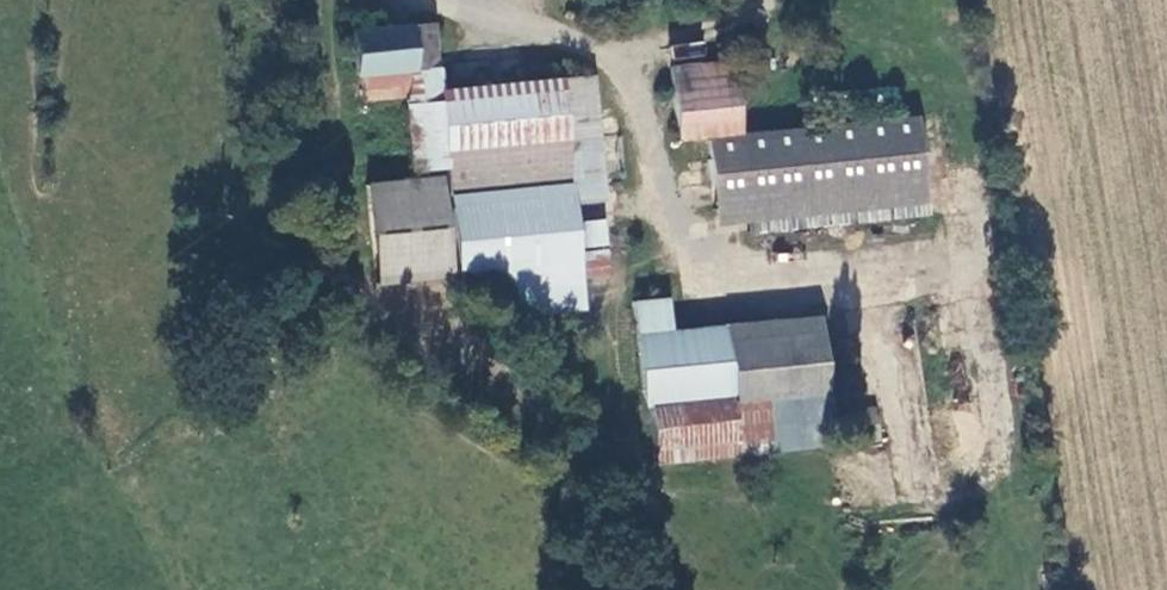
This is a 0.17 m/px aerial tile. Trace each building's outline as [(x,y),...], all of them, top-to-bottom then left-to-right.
[(428,26),(348,33),(351,77),(361,76),(408,72),(429,70),(428,26)] [(671,44),(671,61),(704,61),(704,43),(671,44)] [(685,147),(714,144),(744,142),(738,70),(679,77),(685,147)] [(409,95),(408,72),(361,76),(363,98),(409,95)] [(559,88),(560,97),(565,187),(566,199),(566,201),(597,199),(591,86),(559,88)] [(449,195),(565,187),(560,97),(407,108),(410,168),(447,166),(449,195)] [(919,125),(744,142),(714,144),(720,214),(925,197),(919,125)] [(439,176),(366,180),(371,281),(444,277),(439,176)] [(573,316),(566,201),(566,199),(448,206),(454,292),(483,291),(486,322),(573,316)] [(829,439),(825,399),(736,405),(731,348),(700,350),(670,353),(668,305),(636,306),(639,355),(642,395),(649,413),(655,459),(829,439)] [(820,341),(731,348),(736,405),(825,399),(820,341)]
